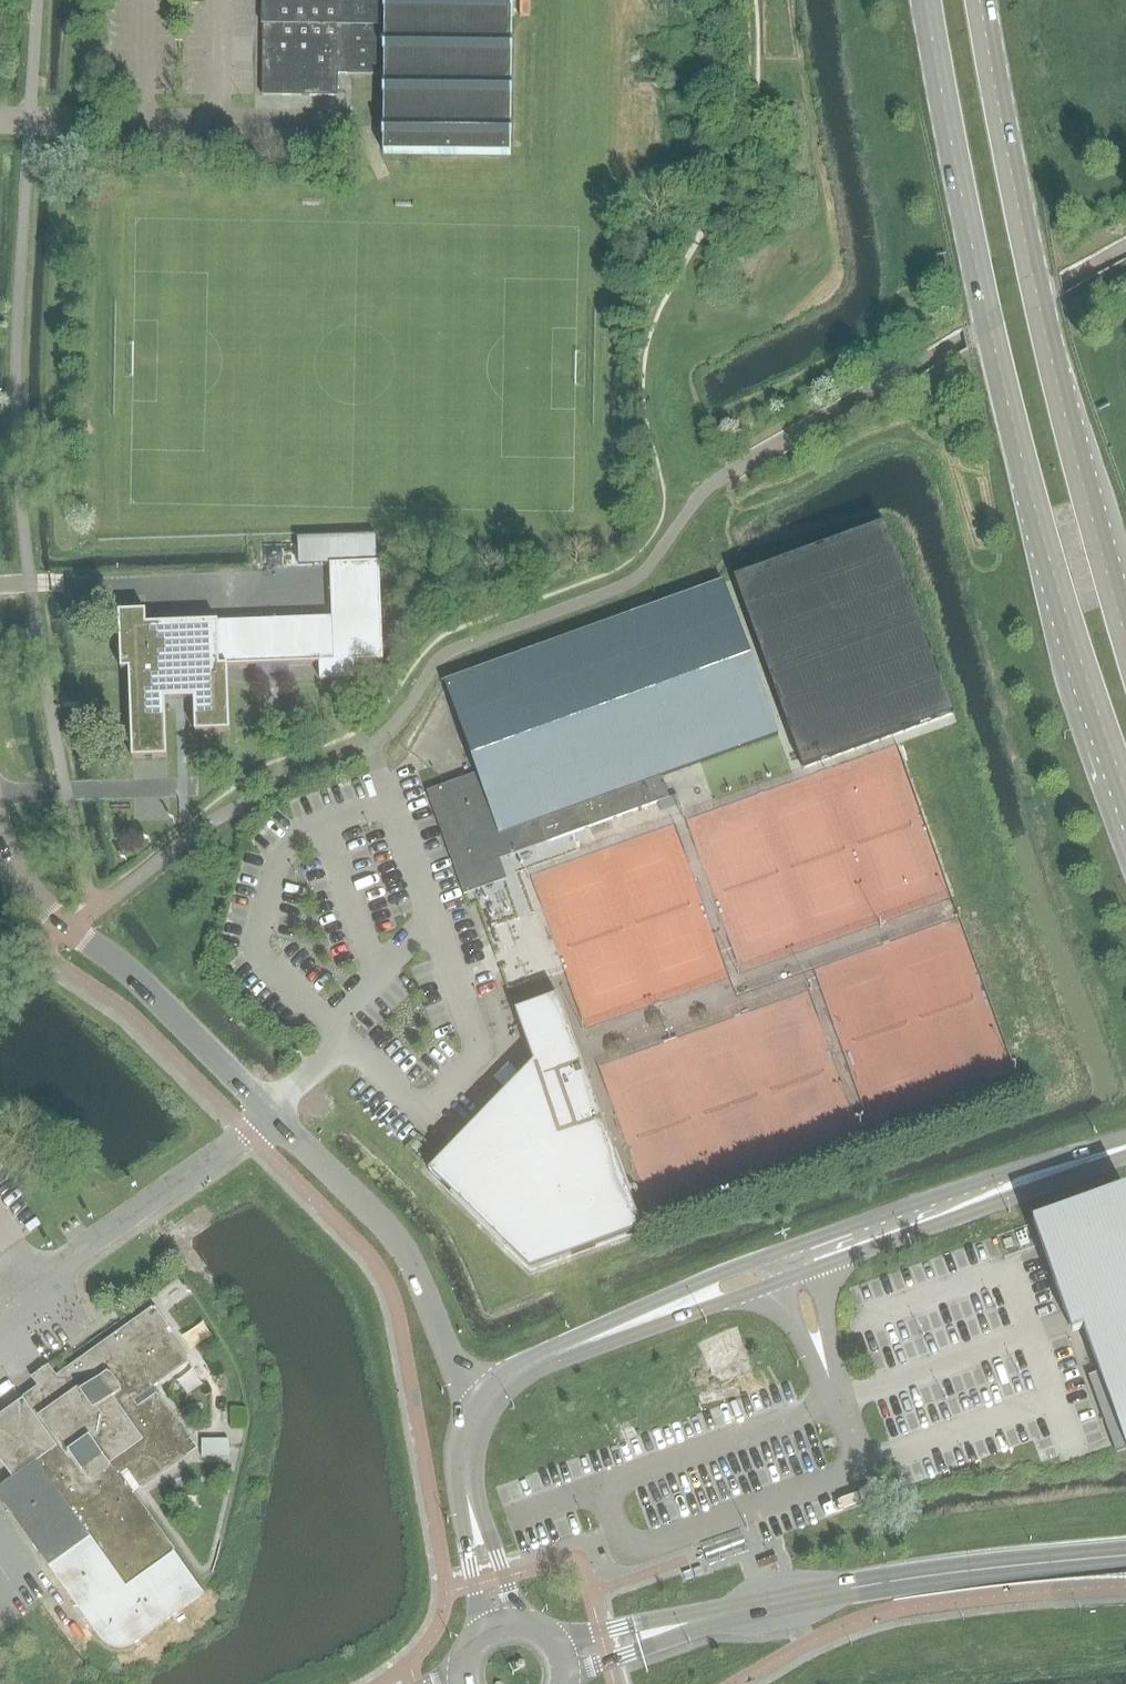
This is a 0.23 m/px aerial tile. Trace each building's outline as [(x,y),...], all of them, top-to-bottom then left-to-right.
[(262,25),(270,25),(269,40),(263,40),(262,46),(262,95),(338,96),(338,74),(384,75),(383,154),(511,155),(512,0),(262,0),(262,25)] [(885,525),(734,579),(789,730),(801,765),(803,769),(893,736),(954,714),(885,525)] [(334,661),(319,661),(319,662),(320,679),(320,680),(321,680),(354,679),(354,661),(383,660),(379,562),(330,564),(330,565),(334,661)] [(444,683),(467,745),(477,774),(444,786),(427,792),(457,874),(510,855),(510,856),(546,843),(670,798),(662,776),(778,734),(723,582),(444,683)] [(121,670),(129,670),(132,759),(147,758),(152,758),(167,757),(165,708),(165,700),(194,699),(194,707),(195,732),(210,732),(215,732),(230,731),(228,683),(228,666),(227,664),(220,664),(218,621),(146,625),(146,611),(119,612),(121,670)] [(509,1064),(494,1079),(506,1091),(428,1171),(530,1270),(642,1229),(558,996),(515,1011),(534,1062),(521,1076),(509,1064)] [(1033,1223),(1064,1310),(1073,1333),(1084,1329),(1125,1445),(1125,1190),(1033,1223)] [(57,1381),(26,1403),(23,1398),(20,1401),(20,1402),(0,1416),(0,1461),(12,1478),(0,1486),(0,1499),(98,1637),(109,1645),(122,1648),(135,1643),(204,1594),(174,1551),(171,1553),(115,1473),(124,1467),(140,1489),(142,1487),(140,1485),(192,1448),(156,1398),(158,1396),(157,1394),(134,1410),(127,1400),(187,1358),(189,1360),(191,1358),(172,1332),(168,1335),(165,1331),(170,1328),(155,1307),(153,1309),(154,1311),(108,1344),(57,1381)] [(229,1457),(229,1440),(202,1440),(202,1457),(229,1457)]
